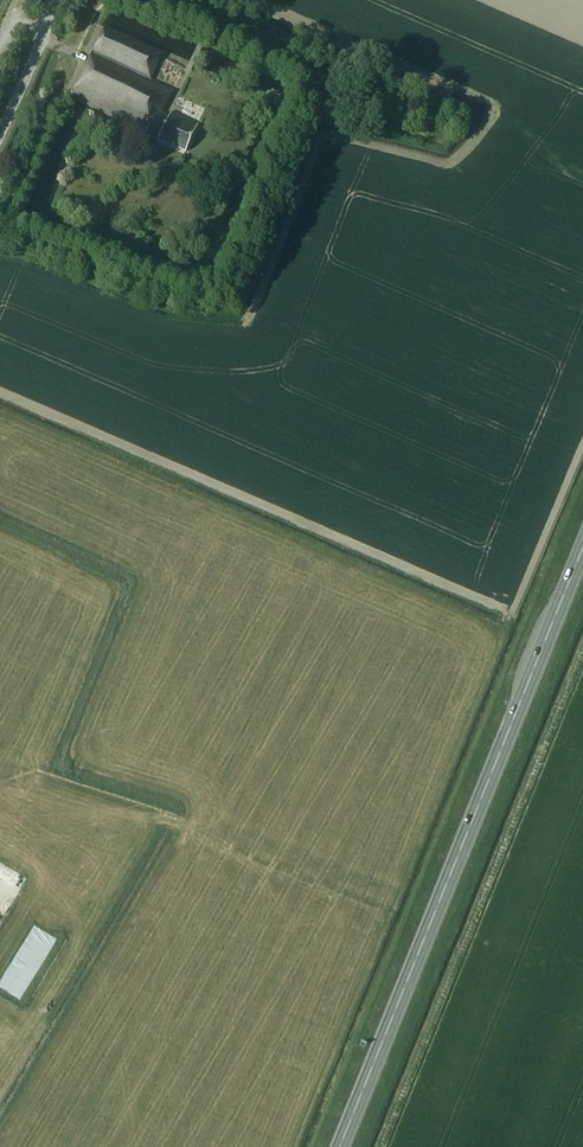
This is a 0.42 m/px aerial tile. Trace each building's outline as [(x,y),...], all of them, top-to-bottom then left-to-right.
[(172,111),(169,117),(161,114),(173,91),(150,81),(164,55),(105,28),(71,98),(143,133),(144,133),(159,139),(158,140),(186,152),(198,124),(172,111)]
